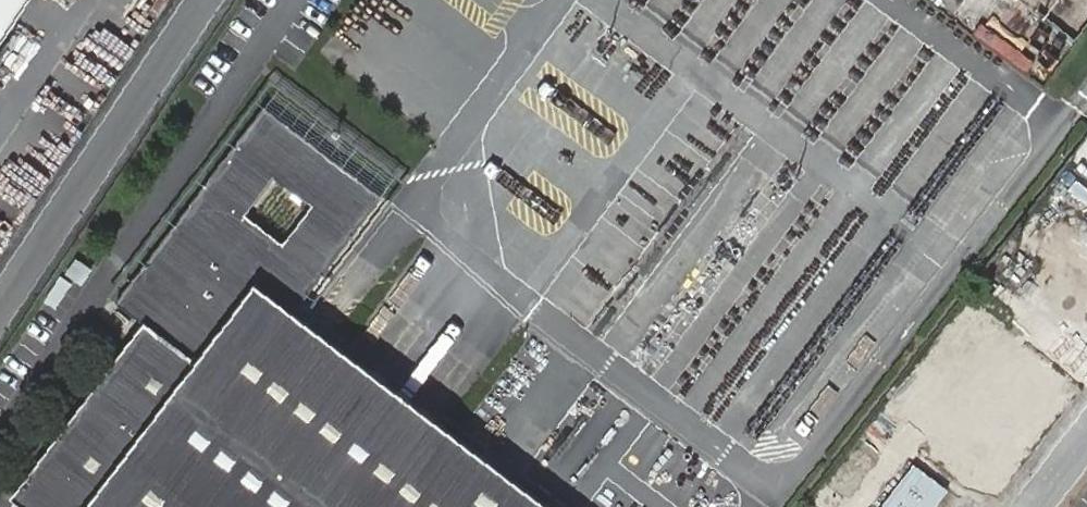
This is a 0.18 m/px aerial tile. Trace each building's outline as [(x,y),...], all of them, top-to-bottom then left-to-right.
[(27,0),(0,0),(0,41),(27,0)] [(294,312),(383,196),(265,107),(116,304),(143,325),(11,499),(21,506),(550,506),(294,312)] [(75,257),(65,274),(81,285),(93,268),(75,257)] [(912,463),(878,506),(933,506),(947,489),(912,463)]
